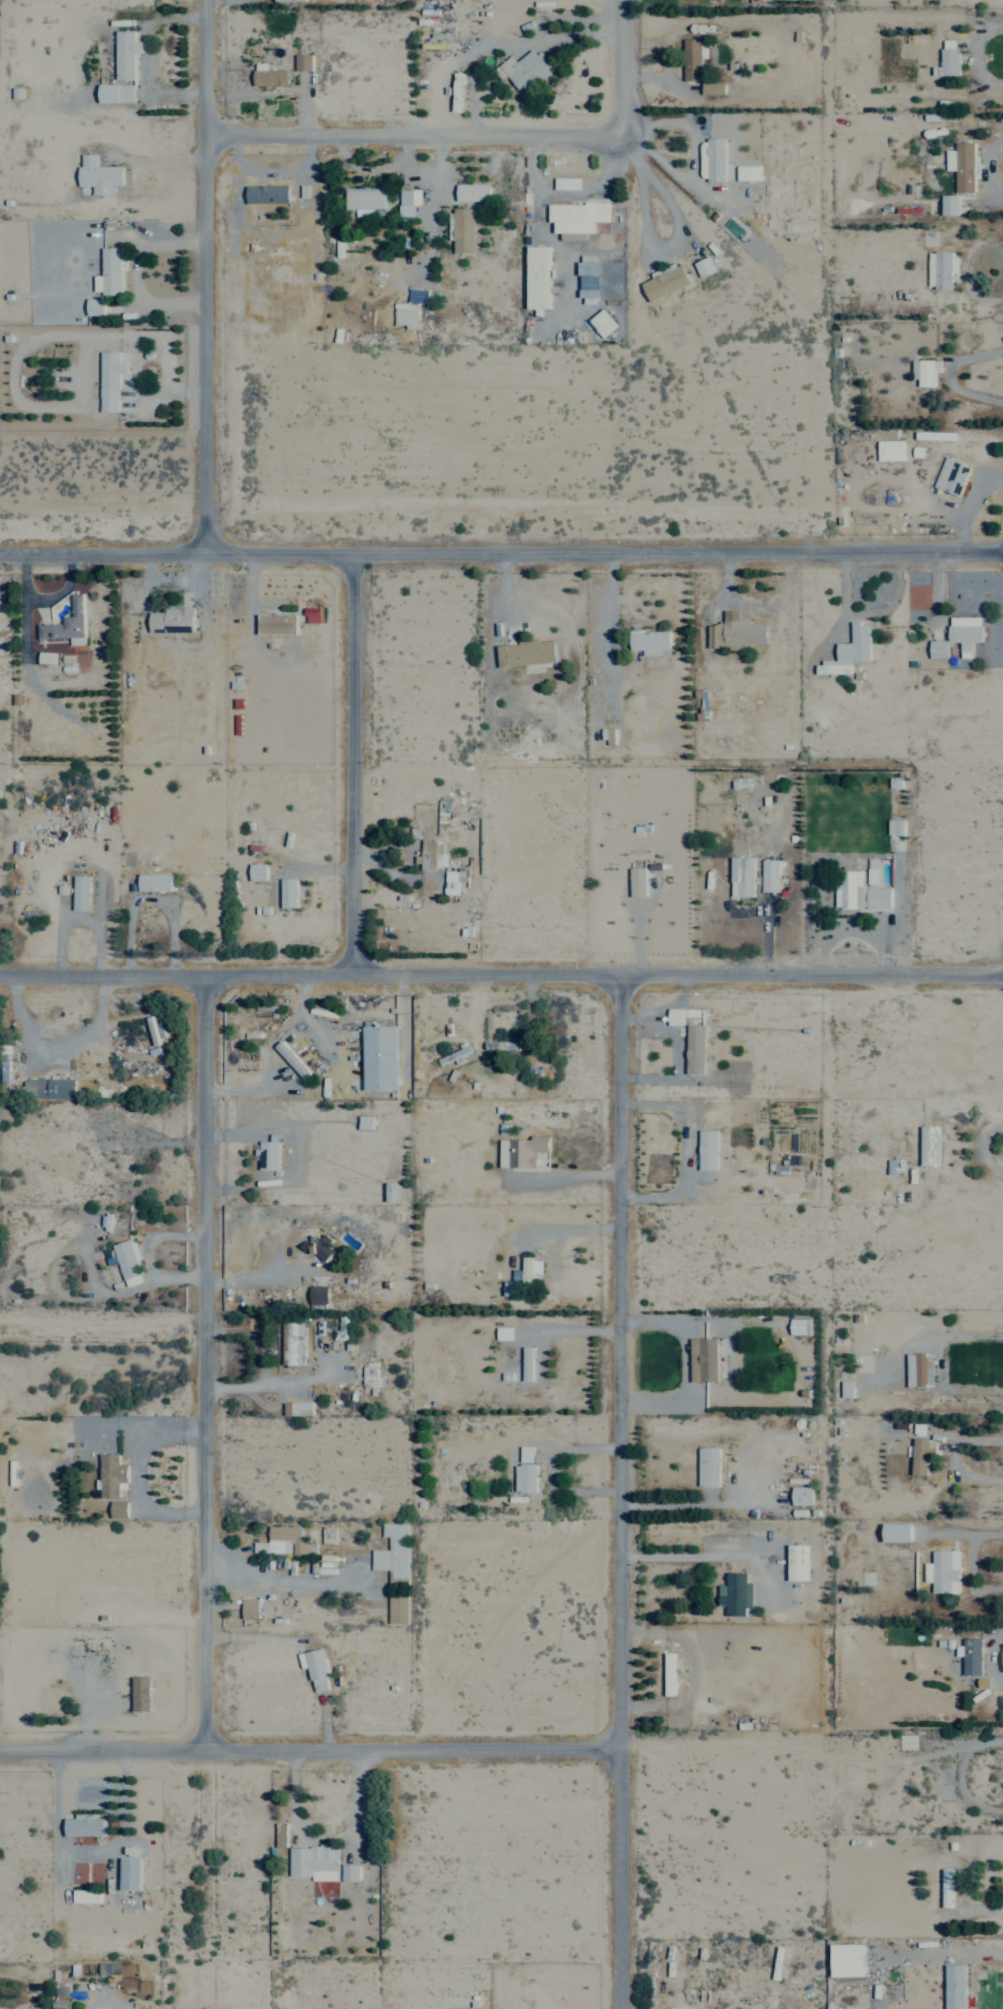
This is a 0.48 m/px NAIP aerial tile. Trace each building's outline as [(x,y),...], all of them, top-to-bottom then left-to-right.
[(135,79),(135,53),(142,53),(143,41),(135,41),(135,30),(117,30),(116,79),(135,79)] [(686,80),(703,80),(703,57),(709,57),(708,47),(702,47),(702,38),(685,38),(686,80)] [(958,39),(942,39),(943,75),(959,75),(958,39)] [(517,61),(512,54),(499,64),(519,89),(527,83),(531,88),(553,71),(535,47),(517,61)] [(296,70),(313,70),(313,54),(297,54),(296,70)] [(269,69),(269,63),(255,63),(255,85),(289,86),(289,69),(269,69)] [(464,72),(454,72),(452,111),(462,111),(464,72)] [(726,81),(703,82),(703,94),(726,93),(726,81)] [(136,102),(135,84),(100,84),(101,102),(136,102)] [(726,181),(726,137),(708,137),(708,181),(726,181)] [(976,142),(956,142),(956,150),(946,150),(946,170),(956,170),(956,191),(975,192),(976,142)] [(123,165),(98,166),(97,153),(81,154),(81,186),(94,185),(94,194),(113,194),(113,185),(123,185),(123,165)] [(761,180),(761,165),(737,165),(737,180),(761,180)] [(582,177),(556,177),(556,189),(582,189),(582,177)] [(489,201),(489,184),(458,184),(458,201),(489,201)] [(248,203),(290,202),(289,185),(247,186),(248,203)] [(385,188),(345,188),(345,209),(356,208),(356,216),(374,216),(374,208),(386,208),(385,188)] [(420,189),(398,189),(398,216),(415,216),(415,205),(421,205),(420,189)] [(960,215),(960,195),(942,195),(942,215),(960,215)] [(607,221),(608,203),(549,202),(548,221),(555,221),(555,232),(594,233),(594,221),(607,221)] [(474,207),(454,208),(455,252),(475,252),(474,207)] [(527,308),(551,308),(550,245),(526,246),(527,308)] [(121,294),(122,247),(103,247),(102,294),(121,294)] [(959,272),(959,253),(929,252),(929,288),(952,288),(953,272),(959,272)] [(716,271),(710,256),(694,263),(700,277),(716,271)] [(642,282),(650,301),(691,283),(683,264),(642,282)] [(601,274),(582,274),(582,290),(601,289),(601,274)] [(104,298),(87,298),(87,315),(104,314),(104,298)] [(395,324),(406,324),(406,328),(419,328),(418,302),(394,303),(395,324)] [(603,338),(619,325),(605,308),(589,321),(603,338)] [(120,351),(102,351),(101,411),(119,411),(120,373),(128,373),(128,361),(120,360),(120,351)] [(935,386),(935,372),(940,372),(941,360),(914,360),(914,386),(935,386)] [(904,460),(903,440),(876,440),(877,460),(904,460)] [(960,496),(972,466),(947,456),(934,486),(960,496)] [(85,644),(84,593),(73,593),(73,616),(65,616),(65,623),(39,624),(39,639),(70,638),(70,645),(85,644)] [(151,612),(150,632),(194,632),(194,607),(166,606),(166,612),(151,612)] [(306,622),(320,623),(320,608),(306,607),(306,622)] [(707,648),(750,649),(750,644),(767,644),(768,623),(750,623),(750,617),(739,617),(739,610),(724,610),(724,624),(708,624),(707,648)] [(298,614),(261,614),(260,633),(298,633),(298,614)] [(983,617),(950,616),(950,642),(961,642),(961,657),(973,658),(973,642),(982,642),(983,617)] [(852,643),(838,643),(838,661),(817,662),(817,673),(851,673),(851,660),(871,659),(870,622),(852,623),(852,643)] [(670,630),(630,631),(631,649),(643,649),(644,655),(663,655),(663,649),(671,648),(670,630)] [(930,658),(948,658),(948,640),(930,640),(930,658)] [(556,663),(555,641),(498,643),(499,666),(556,663)] [(40,663),(56,663),(56,652),(40,652),(40,663)] [(615,742),(615,729),(601,728),(601,742),(615,742)] [(905,820),(889,819),(888,834),(904,835),(905,820)] [(444,841),(420,840),(419,869),(438,870),(438,866),(447,866),(447,853),(444,853),(444,841)] [(755,857),(732,857),(732,896),(755,897),(755,857)] [(779,859),(762,860),(762,892),(780,892),(779,859)] [(251,880),(268,880),(267,864),(250,864),(251,880)] [(647,897),(646,868),(631,868),(631,897),(647,897)] [(445,894),(458,895),(459,871),(445,871),(445,894)] [(892,907),(892,887),(864,888),(863,871),(836,871),(837,908),(892,907)] [(139,874),(139,891),(173,890),(172,874),(139,874)] [(89,910),(90,876),(74,876),(73,910),(89,910)] [(297,878),(281,879),(282,908),(297,907),(297,878)] [(669,1025),(683,1025),(683,1009),(669,1009),(669,1025)] [(158,1045),(155,1016),(148,1017),(151,1045),(158,1045)] [(396,1026),(373,1026),(373,1021),(363,1021),(364,1090),(397,1090),(396,1026)] [(706,1025),(688,1025),(687,1074),(705,1075),(706,1025)] [(276,1045),(301,1080),(309,1075),(284,1039),(276,1045)] [(76,1097),(76,1078),(26,1079),(26,1099),(76,1097)] [(941,1165),(941,1126),(921,1126),(920,1165),(941,1165)] [(717,1170),(718,1130),(700,1130),(699,1169),(717,1170)] [(279,1170),(279,1134),(270,1135),(271,1141),(260,1141),(261,1170),(279,1170)] [(537,1168),(538,1152),(551,1152),(552,1136),(532,1135),(532,1140),(500,1140),(500,1167),(537,1168)] [(399,1183),(387,1183),(387,1202),(399,1201),(399,1183)] [(143,1282),(137,1260),(141,1259),(135,1239),(114,1245),(126,1287),(143,1282)] [(543,1278),(543,1259),(524,1258),(523,1270),(513,1270),(513,1282),(505,1282),(505,1296),(524,1297),(524,1288),(532,1288),(532,1277),(543,1278)] [(328,1303),(328,1286),(310,1286),(310,1304),(328,1303)] [(793,1335),(809,1334),(808,1319),(792,1320),(793,1335)] [(305,1365),(305,1322),(288,1322),(287,1365),(305,1365)] [(514,1340),(514,1328),(497,1328),(497,1340),(514,1340)] [(718,1338),(691,1339),(692,1382),(718,1381),(718,1338)] [(533,1381),(533,1347),(522,1347),(522,1381),(533,1381)] [(907,1386),(934,1386),(933,1354),(907,1354),(907,1386)] [(377,1362),(367,1362),(367,1371),(363,1371),(364,1387),(384,1387),(384,1376),(377,1377),(377,1362)] [(512,1372),(497,1373),(497,1384),(513,1384),(512,1372)] [(841,1381),(842,1398),(854,1397),(853,1381),(841,1381)] [(285,1416),(312,1415),(312,1402),(284,1402),(285,1416)] [(928,1475),(928,1462),(936,1462),(937,1440),(914,1439),(914,1474),(928,1475)] [(521,1447),(521,1462),(535,1462),(535,1446),(521,1447)] [(700,1487),(721,1487),(720,1447),(699,1448),(700,1487)] [(100,1453),(101,1498),(120,1497),(120,1489),(129,1489),(128,1462),(120,1463),(120,1453),(100,1453)] [(516,1464),(516,1492),(536,1492),(537,1464),(516,1464)] [(793,1505),(813,1505),(813,1487),(793,1487),(793,1505)] [(128,1500),(111,1501),(112,1518),(129,1518),(128,1500)] [(408,1522),(382,1522),(382,1537),(387,1537),(387,1549),(371,1549),(371,1570),(389,1570),(389,1622),(408,1622),(408,1522)] [(907,1522),(879,1523),(879,1541),(907,1540),(907,1522)] [(301,1526),(268,1525),(268,1542),(252,1541),(252,1552),(290,1553),(316,1554),(316,1543),(301,1542),(301,1526)] [(336,1526),(324,1526),(323,1543),(335,1544),(336,1526)] [(785,1580),(802,1579),(802,1544),(784,1544),(785,1580)] [(956,1550),(929,1549),(929,1562),(922,1562),(921,1582),(929,1582),(929,1592),(955,1592),(956,1550)] [(750,1582),(743,1582),(743,1574),(724,1573),(724,1585),(717,1585),(716,1605),(722,1605),(722,1615),(743,1615),(744,1608),(749,1608),(750,1582)] [(978,1637),(960,1638),(961,1674),(979,1674),(978,1637)] [(81,1638),(68,1639),(68,1655),(81,1655),(81,1638)] [(313,1691),(330,1689),(325,1648),(307,1651),(313,1691)] [(661,1695),(671,1695),(671,1653),(662,1652),(661,1695)] [(125,1676),(125,1709),(151,1708),(151,1676),(125,1676)] [(105,1835),(105,1815),(66,1816),(66,1836),(105,1835)] [(312,1880),(338,1880),(338,1845),(290,1846),(290,1875),(312,1875),(312,1880)] [(141,1857),(121,1857),(121,1889),(141,1889),(141,1857)] [(359,1881),(360,1864),(343,1864),(342,1880),(359,1881)] [(101,1902),(101,1889),(74,1889),(74,1902),(101,1902)] [(826,1944),(827,1976),(860,1976),(859,1944),(826,1944)] [(942,1964),(943,2008),(962,2008),(961,1964),(942,1964)]
